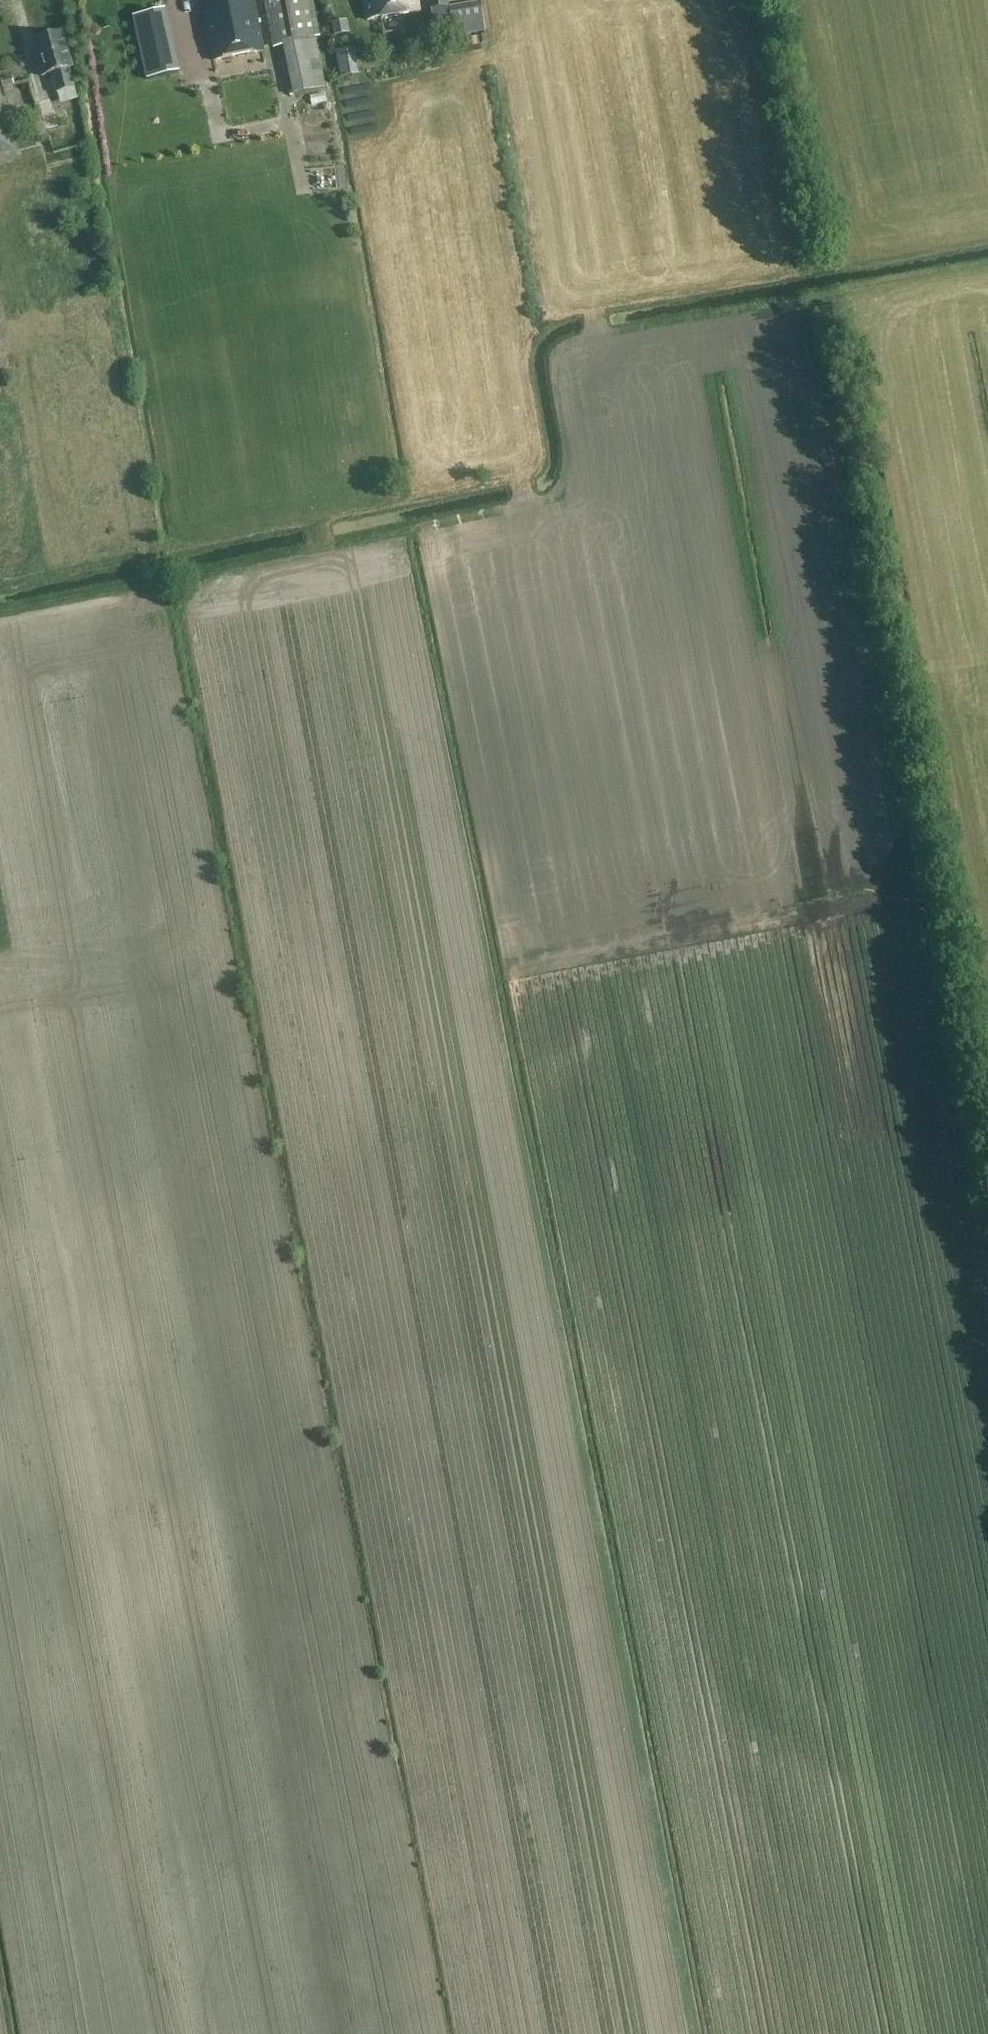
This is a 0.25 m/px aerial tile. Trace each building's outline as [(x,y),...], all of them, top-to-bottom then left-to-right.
[(219,60),(259,52),(264,51),(254,0),(207,0),(209,13),(204,14),(213,62),(219,60)] [(272,49),(285,47),(295,97),(326,91),(316,39),(317,39),(321,38),(314,0),(263,0),(272,49)] [(363,0),(367,21),(419,12),(417,0),(363,0)] [(429,11),(450,8),(448,0),(427,0),(429,11)] [(465,36),(486,32),(481,2),(449,8),(452,28),(464,27),(465,36)] [(132,17),(147,80),(180,72),(165,10),(132,17)] [(332,26),(335,39),(351,36),(349,23),(332,26)] [(58,94),(76,89),(70,70),(74,69),(63,33),(38,40),(39,44),(44,59),(38,61),(44,78),(52,75),(58,94)] [(485,35),(478,36),(480,45),(487,44),(485,35)] [(13,78),(1,80),(3,88),(15,86),(13,78)] [(37,101),(45,129),(59,126),(51,98),(37,101)] [(1,151),(12,149),(0,104),(0,152),(1,151)]
